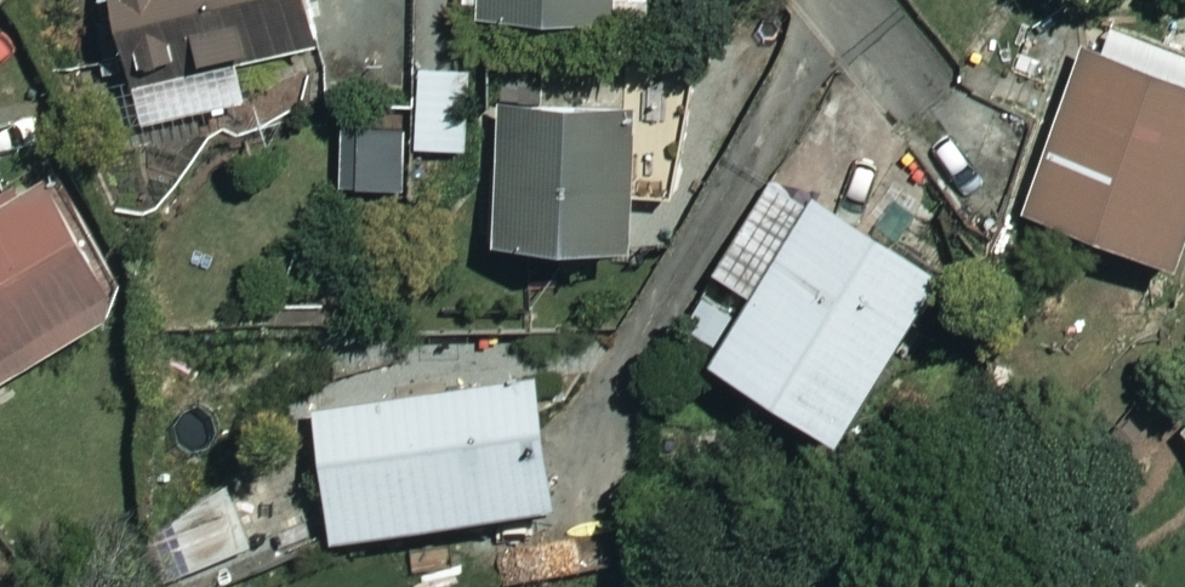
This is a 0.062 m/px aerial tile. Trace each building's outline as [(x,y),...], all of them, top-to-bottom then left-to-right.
[(321,0),(121,0),(150,145),(258,123),(249,74),(332,58),(321,0)] [(473,42),(638,46),(639,0),(475,0),(473,42)] [(1091,68),(1029,232),(1172,287),(1184,253),(1184,103),(1091,68)] [(649,132),(507,132),(507,278),(649,278),(649,132)] [(959,298),(778,191),(693,334),(739,361),(723,389),(858,469),(959,298)] [(61,192),(0,228),(0,411),(141,328),(61,192)] [(570,533),(555,392),(326,416),(341,558),(570,533)] [(1172,427),(1184,440),(1184,413),(1172,427)] [(317,546),(285,479),(152,541),(173,586),(229,586),(317,546)]
